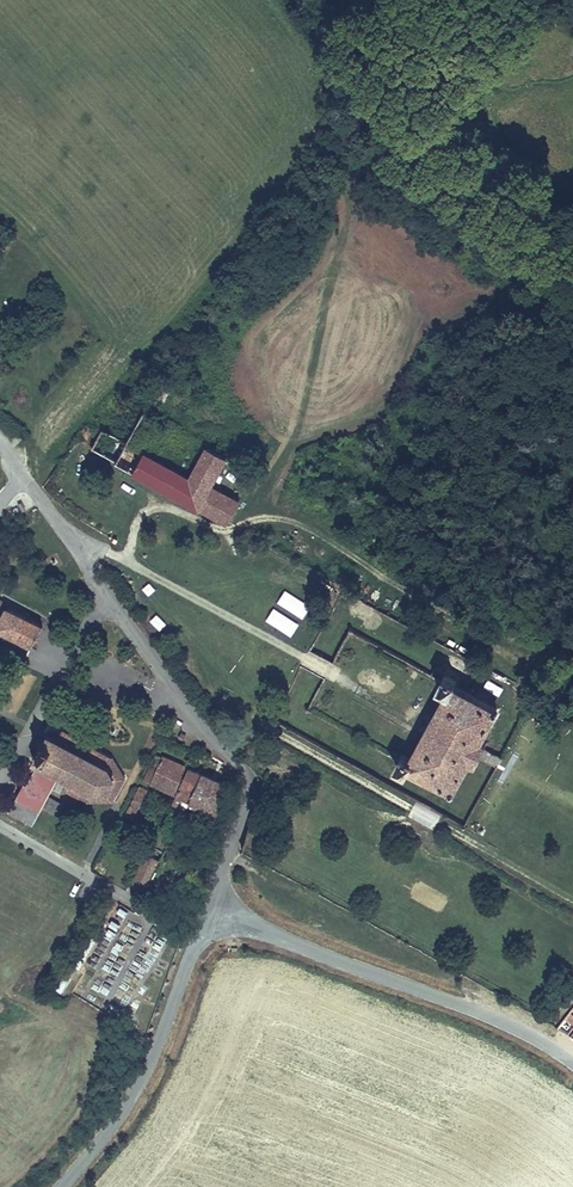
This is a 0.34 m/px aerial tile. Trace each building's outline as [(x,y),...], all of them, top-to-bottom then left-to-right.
[(93,429),(84,424),(76,437),(85,443),(93,429)] [(150,434),(134,426),(126,440),(102,428),(91,447),(115,460),(114,462),(226,524),(240,500),(212,484),(227,456),(205,444),(188,475),(142,449),(150,434)] [(44,628),(43,627),(7,608),(10,604),(3,601),(0,599),(0,631),(1,629),(29,645),(34,647),(44,628)] [(453,792),(469,761),(474,764),(480,752),(486,742),(480,739),(498,707),(454,683),(455,681),(441,674),(434,686),(442,691),(405,755),(397,752),(390,765),(404,772),(406,769),(453,792)] [(66,736),(61,733),(58,739),(45,732),(30,760),(37,764),(59,776),(69,782),(108,801),(114,802),(123,783),(118,773),(111,761),(66,736)] [(182,732),(179,738),(184,741),(187,734),(182,732)] [(144,779),(152,783),(165,760),(158,756),(144,779)] [(176,795),(188,771),(165,760),(152,783),(176,795)] [(64,804),(48,795),(59,776),(37,764),(25,787),(22,785),(7,812),(32,826),(42,807),(58,816),(64,804)] [(189,801),(201,777),(188,771),(176,795),(189,801)] [(213,814),(225,789),(201,777),(189,801),(213,814)] [(108,801),(69,782),(66,791),(87,802),(108,801)] [(147,789),(138,784),(124,815),(132,819),(147,789)] [(415,801),(409,816),(435,826),(441,811),(415,801)] [(147,893),(162,862),(147,855),(132,885),(147,893)]
